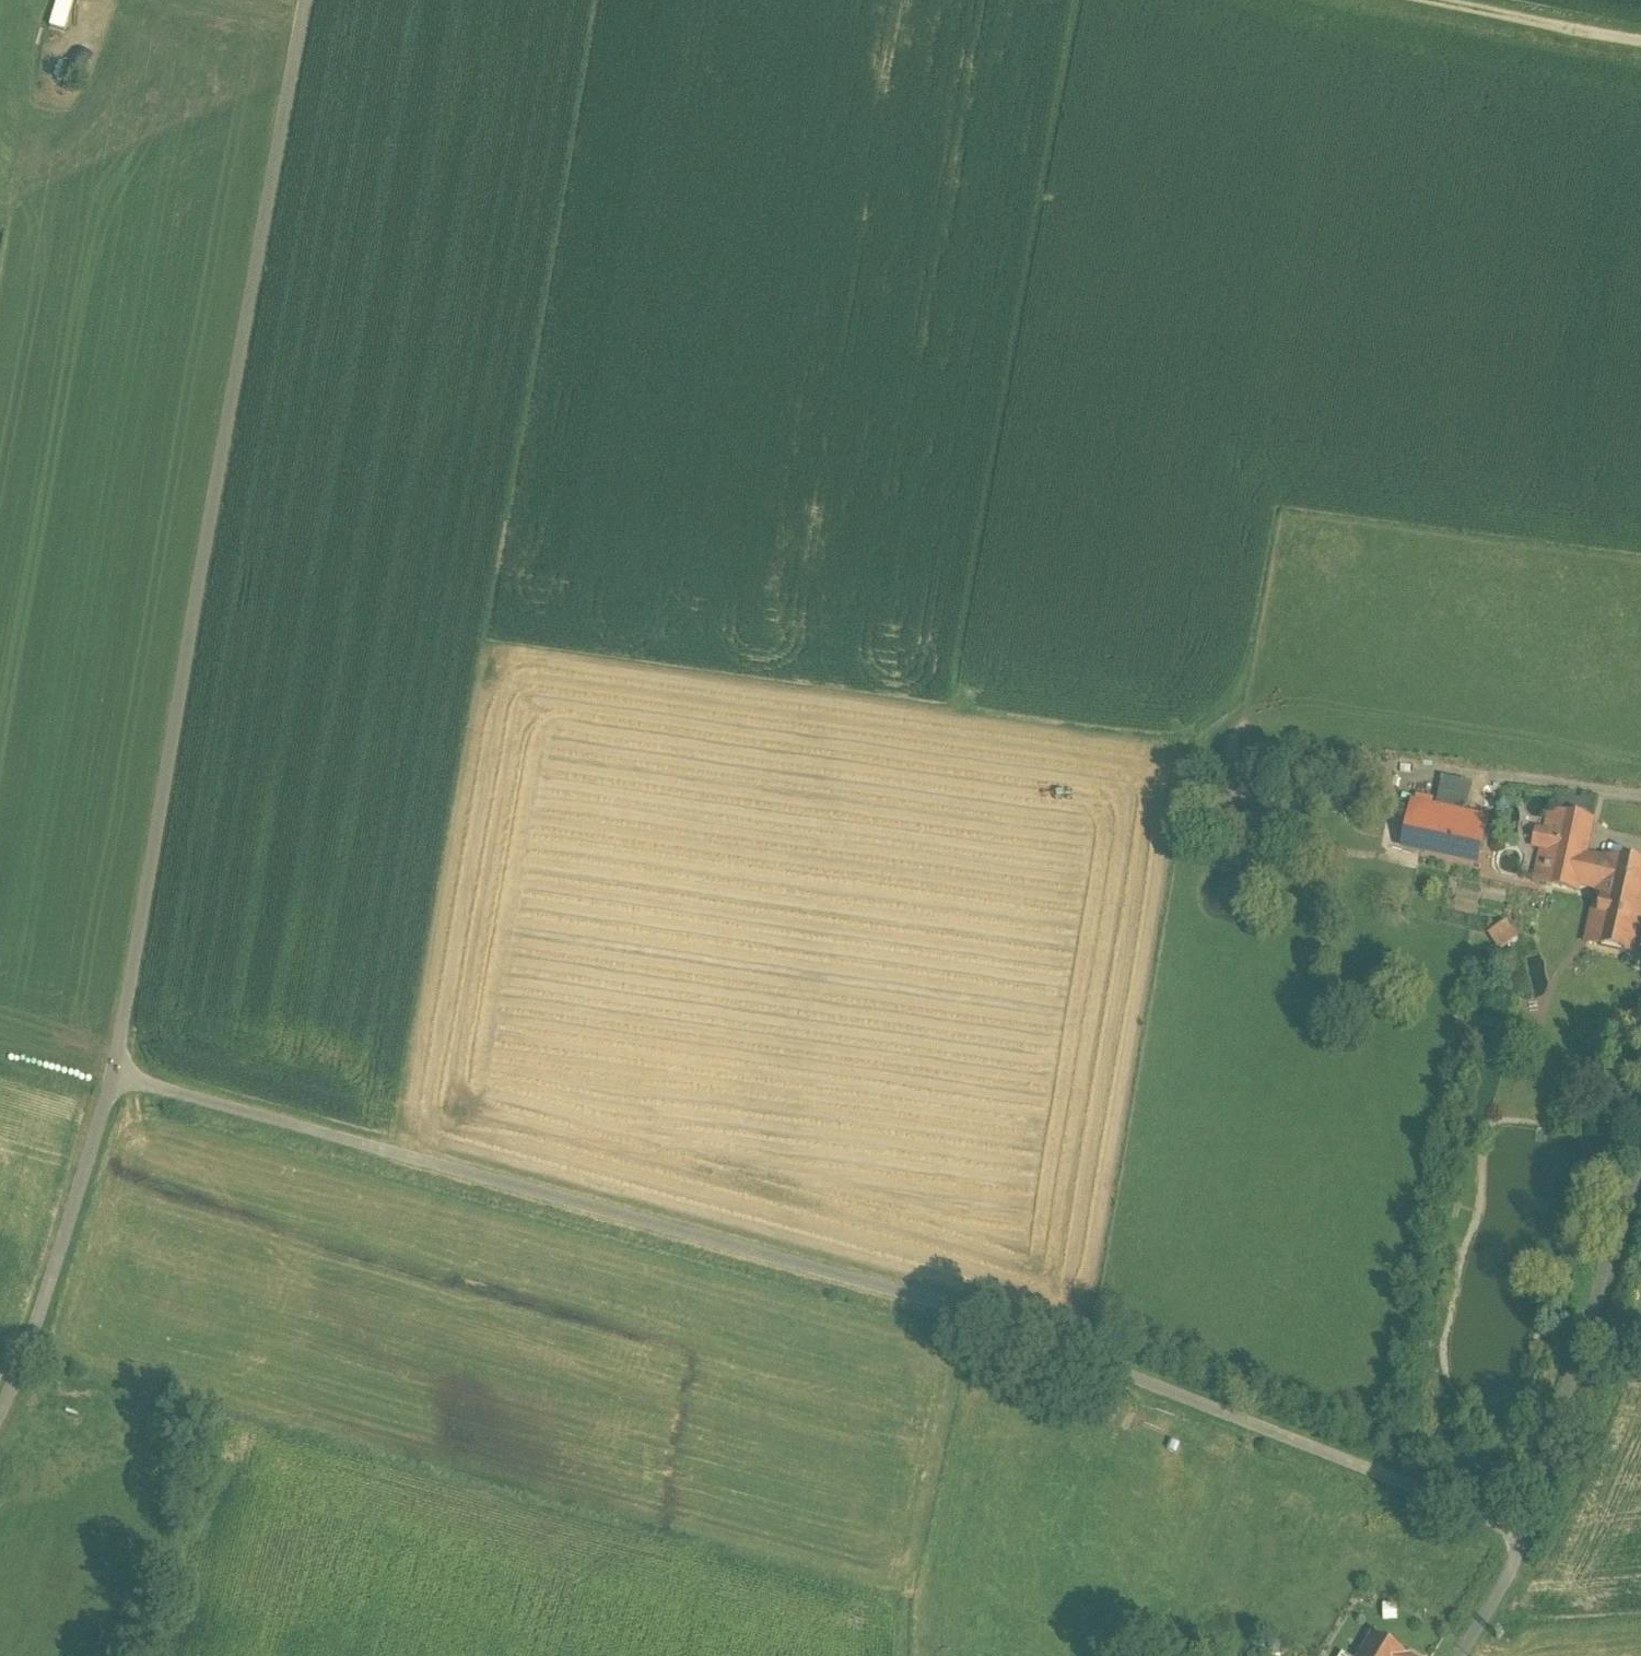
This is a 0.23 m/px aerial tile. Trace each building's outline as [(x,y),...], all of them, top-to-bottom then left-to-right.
[(1398,800),(1387,853),(1485,870),(1495,819),(1398,800)] [(1532,888),(1590,904),(1583,948),(1640,949),(1640,862),(1595,848),(1596,820),(1548,814),(1532,888)] [(1374,1638),(1363,1655),(1407,1655),(1374,1638)]
